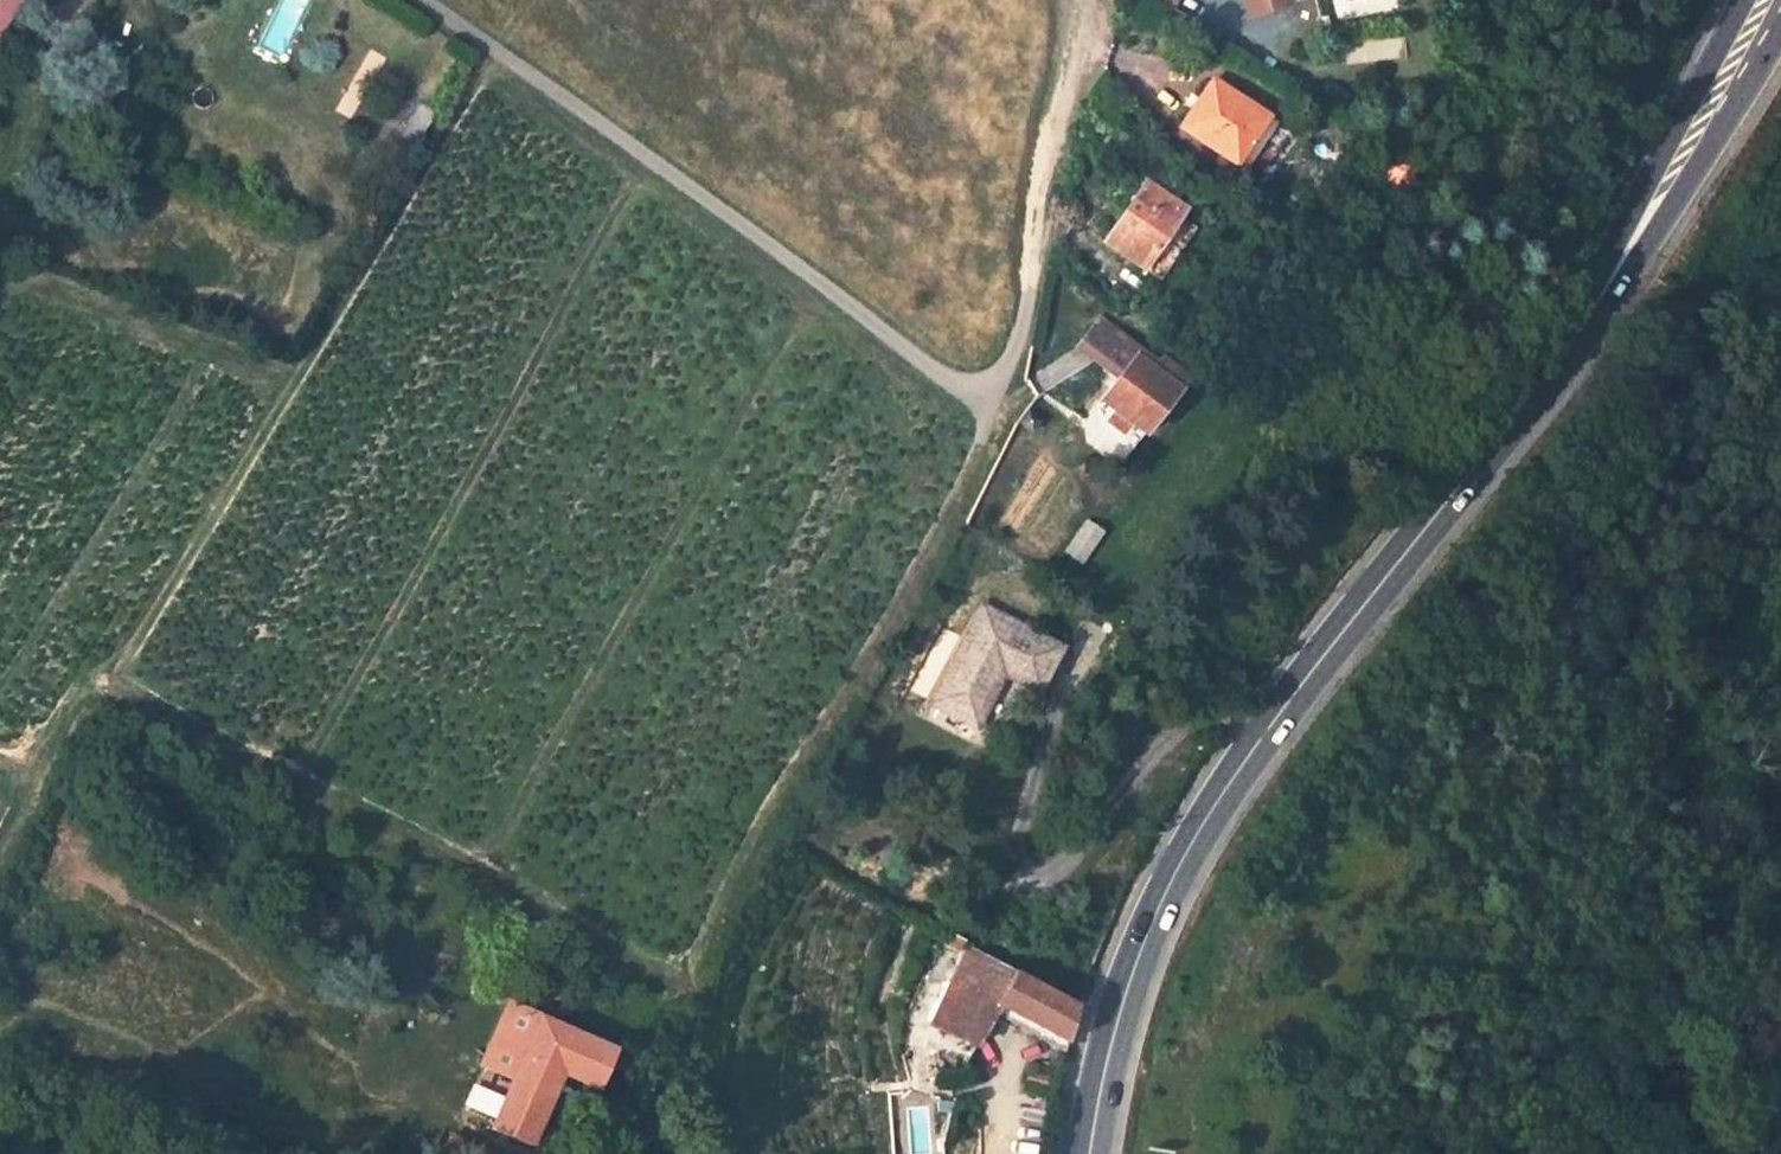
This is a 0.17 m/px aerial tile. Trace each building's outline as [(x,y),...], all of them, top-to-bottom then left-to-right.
[(0,2),(0,44),(29,0),(2,0),(0,2)] [(1280,125),(1220,82),(1184,131),(1243,174),(1280,125)] [(1186,209),(1147,181),(1105,238),(1144,267),(1186,209)] [(1100,398),(1140,431),(1182,377),(1160,360),(1156,366),(1138,351),(1100,398)] [(1061,554),(1079,566),(1093,543),(1074,532),(1061,554)] [(932,699),(976,722),(1003,668),(1036,685),(1057,645),(979,605),(932,699)] [(1075,1002),(966,948),(936,1012),(954,1022),(952,1029),(977,1042),(995,1005),(1062,1035),(1075,1002)] [(519,1067),(502,1106),(493,1127),(532,1146),(565,1074),(599,1091),(608,1072),(634,1084),(642,1065),(616,1052),(615,1054),(513,1005),(503,1024),(490,1052),(519,1067)] [(954,1022),(936,1012),(920,1044),(964,1065),(977,1042),(952,1029),(954,1022)] [(471,1091),(502,1106),(519,1067),(490,1052),(471,1091)] [(461,1138),(453,1153),(490,1153),(461,1138)]
